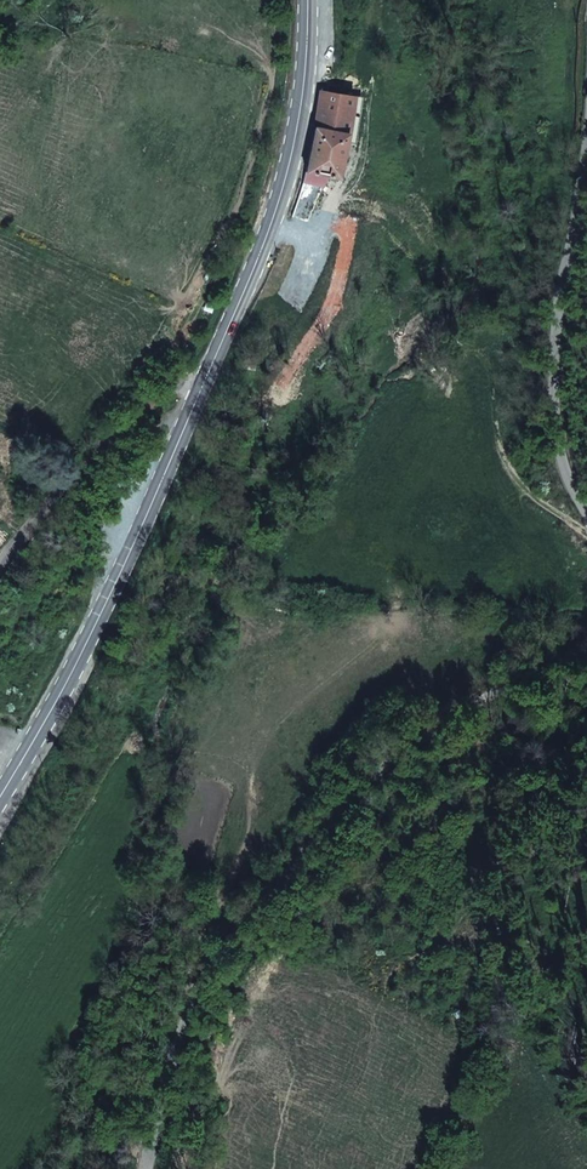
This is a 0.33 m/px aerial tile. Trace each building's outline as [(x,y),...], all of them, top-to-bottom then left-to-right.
[(305,172),(303,182),(326,186),(328,176),(339,179),(349,133),(354,95),(319,90),(313,127),(305,172)] [(468,257),(461,266),(472,274),(479,265),(468,257)]
